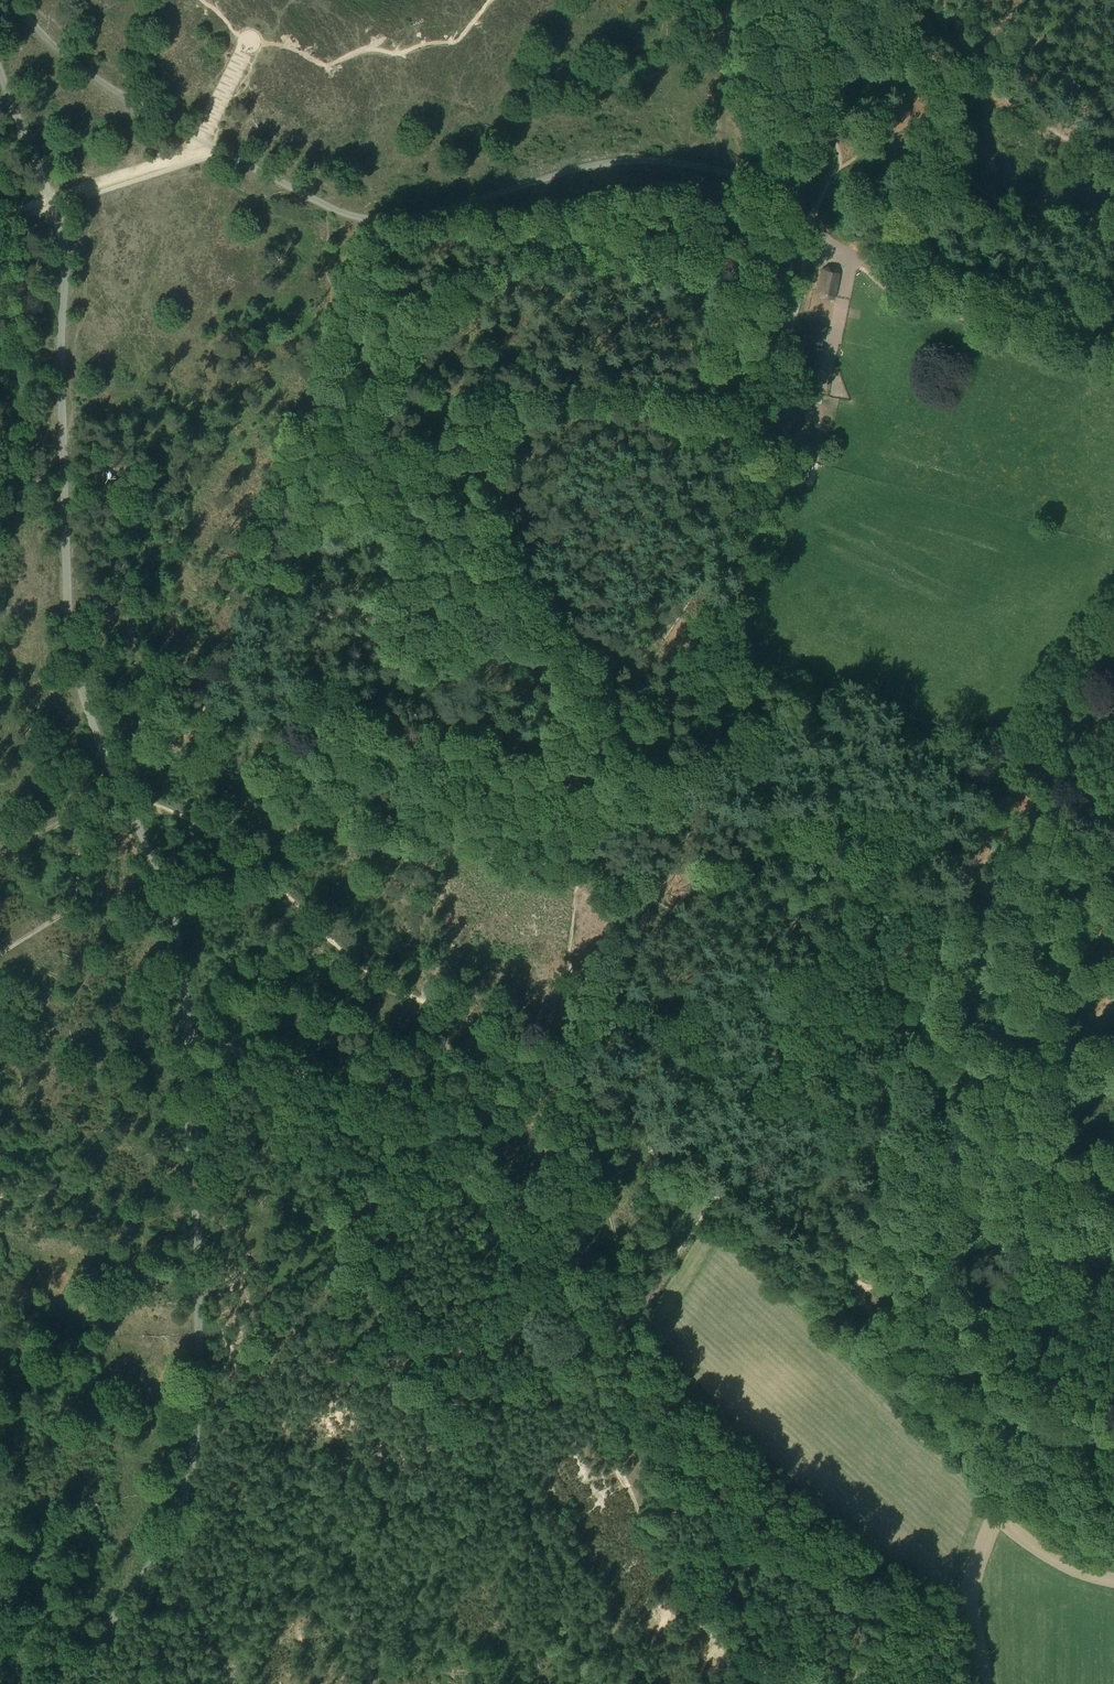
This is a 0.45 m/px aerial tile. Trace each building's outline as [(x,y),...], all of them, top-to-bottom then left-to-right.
[(817,293),(821,297),(828,299),(834,297),(839,272),(835,268),(828,266),(823,268),(817,293)] [(820,348),(825,327),(809,324),(804,345),(820,348)] [(816,371),(822,349),(806,346),(801,367),(816,371)]
